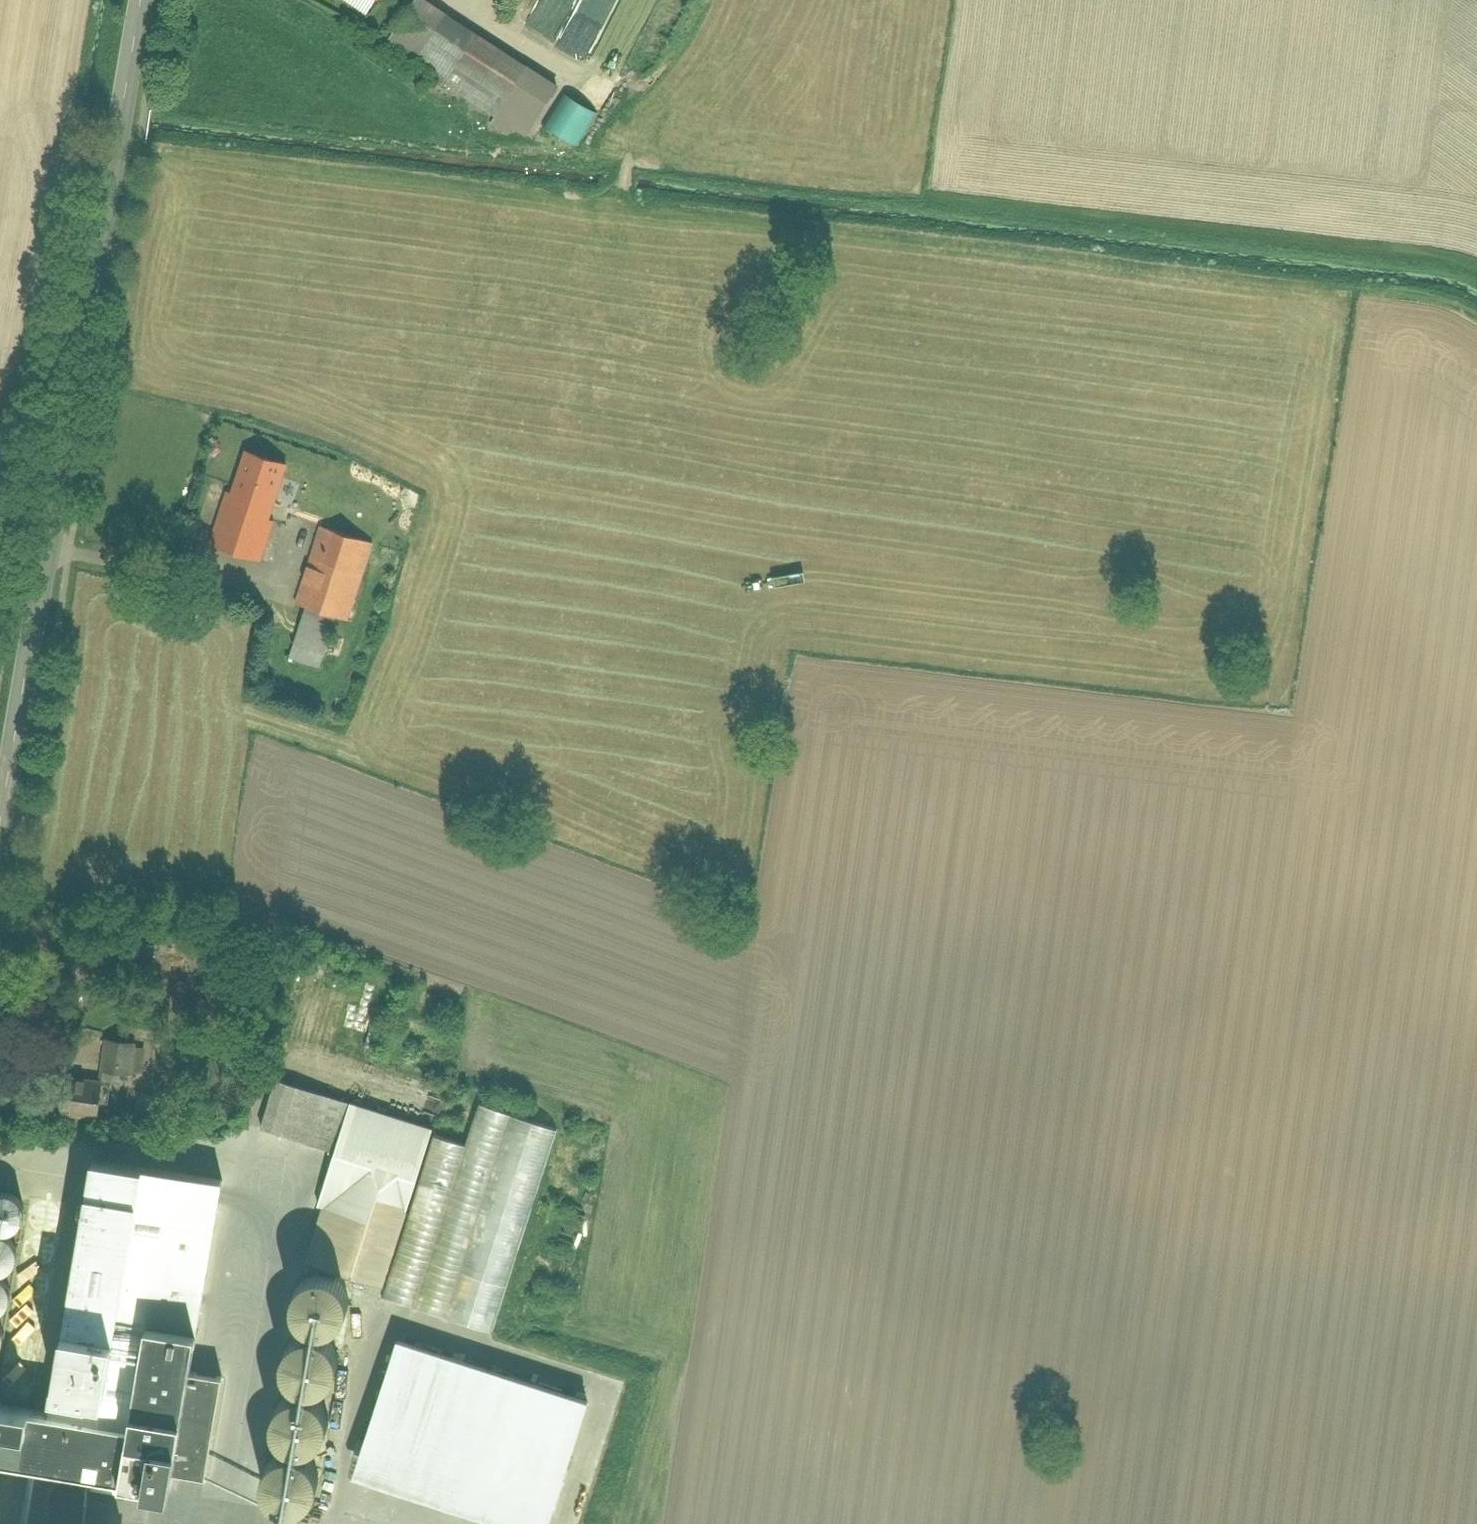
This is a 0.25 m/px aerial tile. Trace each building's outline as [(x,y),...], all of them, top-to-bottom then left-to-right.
[(387,48),(502,126),(521,99),(463,60),(476,42),(418,2),(387,48)] [(286,461),(235,446),(208,537),(259,553),(286,461)] [(334,665),(369,540),(315,524),(292,605),(301,607),(288,652),(334,665)] [(122,1025),(92,1024),(89,1068),(120,1069),(122,1025)] [(55,1078),(56,1106),(100,1105),(99,1077),(55,1078)] [(429,1121),(278,1078),(266,1120),(335,1140),(300,1259),(382,1283),(429,1121)] [(215,1148),(193,1144),(185,1193),(86,1176),(51,1380),(46,1410),(4,1403),(0,1425),(0,1432),(147,1457),(158,1389),(194,1395),(184,1452),(209,1457),(225,1361),(201,1357),(217,1260),(231,1263),(249,1154),(215,1148)] [(351,1302),(352,1297),(351,1291),(349,1286),(347,1281),(343,1277),(338,1274),(334,1272),(329,1271),(325,1270),(320,1271),(315,1273),(309,1276),(306,1279),(303,1283),(300,1288),(299,1293),(299,1298),(300,1304),(301,1309),(305,1314),(308,1317),(312,1320),(317,1322),(322,1324),(327,1324),(331,1323),(336,1321),(341,1319),(345,1315),(350,1308),(351,1302)] [(51,1298),(52,1293),(51,1286),(49,1284),(46,1281),(41,1278),(35,1278),(30,1279),(25,1283),(22,1288),(22,1293),(23,1299),(27,1304),(33,1307),(38,1308),(43,1306),(45,1305),(48,1302),(51,1298)] [(44,1346),(45,1341),(44,1335),(41,1330),(37,1327),(30,1326),(25,1326),(20,1329),(16,1335),(15,1341),(16,1347),(20,1352),(24,1355),(30,1356),(36,1355),(41,1351),(44,1346)] [(339,1361),(339,1356),(339,1351),(337,1346),(334,1341),(331,1337),(326,1333),(321,1331),(315,1330),(311,1330),(306,1330),(300,1332),(296,1335),(292,1339),(289,1343),(288,1347),(286,1352),(286,1357),(287,1363),(288,1367),(291,1372),(294,1376),(299,1379),(303,1381),(308,1382),(314,1383),(319,1382),(324,1380),(329,1377),(332,1375),(335,1370),(337,1366),(339,1361)] [(396,1336),(353,1473),(513,1523),(547,1523),(587,1396),(396,1336)] [(9,1373),(4,1403),(46,1410),(51,1380),(9,1373)] [(331,1418),(331,1413),(331,1409),(330,1403),(326,1397),(323,1393),(319,1390),(315,1388),(309,1387),(304,1386),(299,1387),(293,1389),(290,1391),(286,1394),(282,1400),(280,1403),(278,1409),(278,1413),(279,1419),(280,1423),(283,1428),(287,1432),(291,1435),(295,1438),(300,1439),(305,1440),(310,1439),(314,1438),(318,1436),(323,1432),(326,1429),(330,1423),(331,1418)] [(194,1395),(158,1389),(147,1457),(145,1468),(180,1474),(184,1452),(194,1395)] [(323,1477),(324,1473),(323,1467),(322,1462),(319,1458),(315,1453),(311,1450),(307,1448),(302,1446),(296,1446),(291,1447),(285,1449),(281,1452),(277,1455),(274,1459),(272,1463),(271,1468),(271,1474),(271,1479),(273,1483),(276,1489),(280,1493),(284,1495),(289,1498),(295,1499),(299,1499),(303,1499),(308,1497),(312,1495),(316,1491),(319,1487),(322,1483),(323,1477)]
